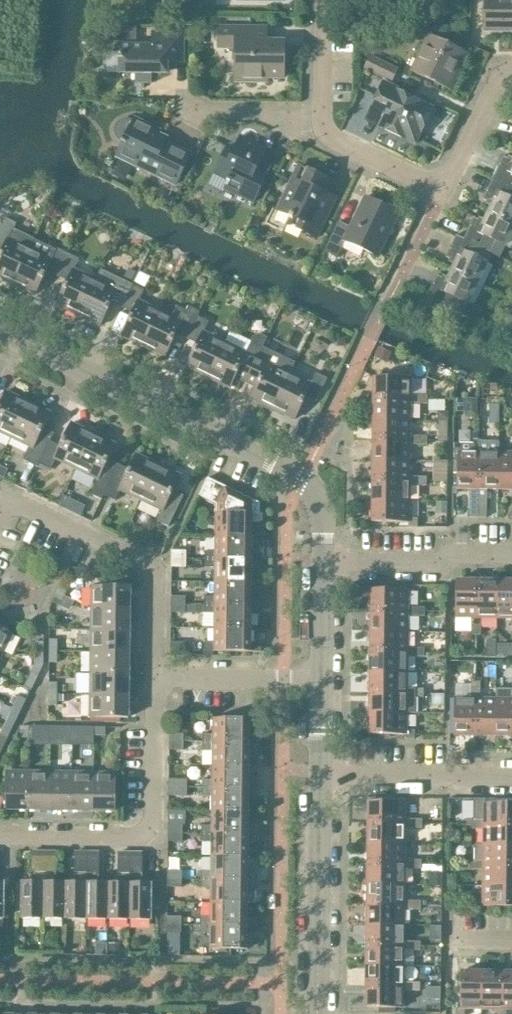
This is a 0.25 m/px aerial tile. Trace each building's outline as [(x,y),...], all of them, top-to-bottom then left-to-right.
[(485,31),(511,31),(511,0),(486,0),(485,31)] [(100,27),(100,39),(112,39),(112,27),(100,27)] [(250,42),(250,27),(218,27),(218,48),(235,47),(235,81),(266,81),(266,78),(283,78),(282,42),(250,42)] [(183,62),(183,31),(151,31),(151,44),(119,44),(119,54),(118,54),(118,58),(119,58),(119,73),(135,73),(135,82),(151,82),(151,73),(162,73),(162,71),(166,68),(168,68),(168,62),(183,62)] [(450,90),(458,75),(453,73),(463,52),(428,35),(411,70),(450,90)] [(363,68),(391,82),(398,69),(370,55),(363,68)] [(415,143),(431,108),(396,91),(397,89),(383,82),(369,111),(383,118),(379,126),(415,143)] [(115,125),(114,132),(116,138),(120,141),(123,142),(116,155),(163,177),(181,186),(195,158),(177,149),(164,142),(166,137),(158,134),(159,133),(158,132),(157,134),(151,131),(152,128),(133,119),(133,120),(130,119),(125,118),(119,120),(115,125)] [(265,150),(240,138),(235,149),(228,146),(215,173),(227,179),(227,181),(228,181),(224,189),(253,202),(267,174),(254,168),(257,162),(260,161),(265,150)] [(502,155),(492,177),(511,187),(511,160),(502,155)] [(330,181),(303,167),(297,180),(292,177),(277,209),(290,215),(286,223),(302,231),(302,230),(316,237),(332,205),(320,199),(323,193),(324,194),(330,181)] [(492,177),(481,199),(492,203),(487,212),(511,224),(511,187),(492,177)] [(377,256),(397,213),(364,197),(357,212),(359,213),(356,219),(354,218),(350,226),(338,221),(324,250),(337,256),(345,240),(377,256)] [(511,243),(511,224),(487,212),(483,221),(473,217),(462,238),(491,252),(498,256),(503,245),(509,248),(511,243)] [(34,239),(13,229),(16,223),(5,218),(0,228),(0,249),(2,250),(0,255),(0,277),(13,283),(34,239)] [(462,238),(455,235),(445,256),(455,261),(451,270),(482,286),(492,265),(486,262),(491,252),(462,238)] [(57,276),(67,254),(56,248),(55,249),(34,239),(13,283),(35,294),(46,270),(57,276)] [(78,315),(95,280),(73,269),(78,259),(67,254),(57,276),(67,281),(56,304),(78,315)] [(483,309),(473,305),(482,286),(451,270),(446,279),(436,274),(426,297),(476,321),(481,310),(482,310),(483,309)] [(122,307),(132,285),(102,271),(97,281),(95,280),(78,315),(99,325),(111,302),(122,307)] [(143,346),(159,311),(138,301),(143,290),(132,285),(122,307),(132,312),(121,336),(143,346)] [(186,339),(197,316),(199,312),(187,306),(185,310),(177,306),(172,317),(159,311),(143,346),(164,357),(176,334),(186,339)] [(208,377),(224,342),(203,332),(208,321),(197,316),(186,339),(197,344),(186,367),(208,377)] [(262,347),(267,338),(260,335),(252,338),(251,341),(230,331),(225,343),(224,342),(208,377),(229,388),(240,365),(251,370),(262,347)] [(272,409),(289,374),(295,363),(262,347),(251,370),(261,375),(250,398),(272,409)] [(378,347),(374,356),(387,362),(391,353),(378,347)] [(289,374),(272,409),(294,420),(306,396),(315,400),(326,378),(316,373),(310,384),(289,374)] [(418,402),(418,395),(410,395),(410,378),(374,377),(373,398),(410,399),(409,402),(418,402)] [(28,402),(6,391),(0,404),(0,432),(11,437),(28,402)] [(409,419),(409,402),(410,399),(373,398),(373,419),(409,419)] [(477,399),(465,399),(464,411),(470,417),(477,417),(477,399)] [(49,441),(50,441),(52,437),(41,431),(50,413),(28,402),(11,437),(29,446),(23,459),(37,466),(38,463),(39,463),(49,441)] [(498,404),(489,404),(489,412),(498,412),(498,404)] [(440,411),(437,414),(437,419),(447,420),(447,411),(440,411)] [(409,435),(409,419),(373,419),(373,438),(409,439),(409,435)] [(76,469),(93,434),(71,423),(60,446),(50,441),(49,441),(39,463),(49,469),(54,458),(76,469)] [(103,495),(116,468),(106,462),(114,444),(93,434),(76,469),(96,479),(89,493),(101,499),(103,495)] [(418,443),(418,435),(409,435),(409,439),(373,438),(372,460),(409,460),(410,443),(418,443)] [(499,453),(499,441),(479,441),(479,452),(478,452),(478,518),(486,518),(487,489),(498,489),(499,453)] [(478,518),(478,452),(475,452),(475,444),(453,443),(453,453),(456,453),(456,489),(469,489),(469,517),(478,518)] [(499,453),(498,489),(511,489),(511,453),(499,453)] [(141,500),(158,465),(136,454),(127,473),(116,468),(103,495),(114,500),(119,490),(141,500)] [(409,476),(409,460),(372,460),(372,479),(409,480),(409,476)] [(158,465),(141,500),(161,510),(156,521),(167,526),(180,499),(170,494),(179,475),(158,465)] [(417,484),(417,476),(409,476),(409,480),(372,479),(372,501),(409,501),(409,484),(417,484)] [(425,485),(425,480),(425,476),(417,476),(417,484),(425,485)] [(259,521),(259,503),(206,478),(198,495),(215,503),(215,536),(251,537),(251,521),(259,521)] [(409,517),(409,501),(372,501),(372,521),(409,522),(409,526),(417,526),(417,517),(409,517)] [(77,502),(72,512),(80,516),(84,506),(77,502)] [(251,551),(251,537),(215,536),(215,550),(204,550),(204,559),(259,560),(259,551),(251,551)] [(172,559),(185,559),(185,551),(172,550),(172,559)] [(259,567),(259,560),(204,559),(204,566),(215,567),(214,582),(250,582),(251,567),(259,567)] [(57,592),(64,595),(69,585),(61,581),(57,592)] [(476,617),(476,581),(455,581),(454,617),(472,617),(476,617)] [(497,617),(497,581),(476,581),(476,617),(472,617),(472,626),(480,626),(480,617),(497,617)] [(497,581),(497,617),(511,618),(511,581),(497,581)] [(250,597),(250,582),(214,582),(214,596),(204,596),(204,605),(258,605),(259,597),(250,597)] [(91,608),(129,609),(129,586),(92,585),(91,608)] [(408,607),(407,607),(408,590),(371,589),(370,611),(407,611),(408,607)] [(59,606),(64,595),(57,592),(51,602),(59,606)] [(170,604),(184,604),(184,596),(170,596),(170,604)] [(258,613),(258,605),(204,605),(204,612),(213,612),(213,628),(250,628),(250,613),(258,613)] [(407,616),(416,616),(416,607),(408,607),(407,611),(370,611),(370,631),(407,631),(407,616)] [(424,607),(416,607),(416,616),(424,616),(424,607)] [(129,630),(129,609),(91,608),(91,630),(129,630)] [(2,652),(11,632),(4,629),(8,620),(0,616),(0,652),(2,652)] [(472,634),(476,634),(480,634),(480,626),(472,626),(472,634)] [(250,643),(250,628),(213,628),(213,642),(203,641),(203,650),(258,651),(258,643),(250,643)] [(129,652),(129,630),(91,630),(91,651),(129,652)] [(407,631),(370,631),(370,651),(407,652),(407,647),(407,631)] [(48,651),(57,651),(57,640),(49,640),(48,651)] [(43,653),(43,651),(43,642),(35,642),(35,653),(43,653)] [(170,642),(170,651),(184,651),(184,642),(170,642)] [(407,656),(415,657),(415,648),(407,647),(407,652),(370,651),(370,672),(407,672),(407,656)] [(424,648),(415,648),(415,657),(424,657),(424,648)] [(56,663),(57,651),(48,651),(48,663),(56,663)] [(128,674),(129,652),(91,651),(90,673),(128,674)] [(43,665),(43,653),(35,653),(35,665),(43,665)] [(407,688),(407,672),(370,672),(369,692),(406,693),(407,688)] [(32,688),(38,676),(30,673),(24,684),(32,688)] [(128,695),(128,674),(90,673),(90,694),(128,695)] [(48,694),(56,694),(56,683),(48,683),(48,694)] [(511,683),(511,689),(496,689),(495,735),(511,736),(511,699),(511,691),(511,683)] [(416,713),(416,697),(415,697),(415,688),(407,688),(406,693),(369,692),(369,713),(406,713),(416,713)] [(424,689),(415,688),(415,697),(416,697),(423,697),(424,689)] [(495,735),(496,689),(495,699),(479,699),(479,691),(471,691),(471,699),(475,699),(475,735),(495,735)] [(444,692),(434,692),(434,702),(444,702),(444,692)] [(56,706),(56,694),(48,694),(48,706),(56,706)] [(128,718),(128,695),(90,694),(90,718),(128,718)] [(14,706),(21,710),(26,700),(19,696),(14,706)] [(475,699),(471,699),(455,699),(454,735),(475,735),(475,699)] [(16,720),(21,710),(14,706),(9,717),(16,720)] [(406,730),(406,713),(369,713),(369,734),(405,735),(405,739),(414,739),(414,730),(406,730)] [(202,742),(257,743),(257,735),(249,735),(249,720),(213,719),(213,734),(202,734),(202,742)] [(21,738),(29,738),(29,726),(21,726),(21,738)] [(50,734),(51,726),(39,726),(39,734),(50,734)] [(51,726),(50,734),(62,734),(62,726),(51,726)] [(94,735),(94,727),(82,727),(82,735),(94,735)] [(94,727),(94,735),(105,735),(105,727),(94,727)] [(169,742),(183,742),(183,734),(169,733),(169,742)] [(183,750),(183,742),(169,742),(168,750),(183,750)] [(257,751),(257,743),(202,742),(202,750),(210,750),(210,765),(249,765),(249,751),(257,751)] [(248,781),(249,765),(210,765),(210,780),(202,780),(202,788),(256,788),(256,781),(248,781)] [(28,810),(28,772),(6,772),(6,810),(28,810)] [(50,810),(50,773),(28,772),(28,810),(50,810)] [(71,811),(72,773),(50,773),(50,810),(71,811)] [(93,811),(93,774),(72,773),(71,811),(93,811)] [(93,774),(93,811),(115,811),(115,774),(93,774)] [(168,787),(187,788),(187,779),(168,779),(168,787)] [(186,796),(187,788),(168,787),(168,796),(186,796)] [(256,797),(256,788),(202,788),(202,796),(210,796),(210,811),(248,811),(248,797),(256,797)] [(511,824),(511,804),(485,803),(485,799),(474,799),(474,820),(467,820),(467,828),(475,828),(475,819),(484,820),(484,824),(511,824)] [(405,823),(405,819),(405,802),(368,801),(368,823),(405,823)] [(247,827),(248,811),(210,811),(209,825),(201,825),(201,833),(255,834),(255,827),(247,827)] [(413,828),(413,819),(405,819),(405,823),(368,823),(367,843),(405,844),(405,828),(421,828),(413,828)] [(413,828),(421,828),(422,819),(413,819),(413,828)] [(484,824),(484,820),(475,819),(475,828),(467,828),(484,829),(484,844),(511,845),(511,824),(484,824)] [(167,833),(182,833),(182,825),(167,825),(167,833)] [(182,841),(182,833),(167,833),(167,841),(182,841)] [(255,842),(255,834),(201,833),(201,841),(209,841),(209,856),(247,857),(247,842),(255,842)] [(404,859),(405,844),(367,843),(367,863),(404,864),(404,859)] [(475,845),(475,861),(483,861),(483,865),(511,866),(511,845),(484,844),(484,845),(475,845)] [(20,918),(43,918),(44,852),(31,852),(31,877),(33,877),(33,882),(20,882),(20,918)] [(64,918),(65,883),(53,883),(53,878),(55,878),(55,852),(44,852),(43,918),(64,918)] [(86,918),(87,852),(74,852),(74,878),(76,878),(76,883),(65,883),(64,918),(86,918)] [(108,919),(108,883),(95,883),(95,878),(98,878),(98,852),(87,852),(86,918),(108,919)] [(129,919),(130,853),(117,853),(117,878),(119,878),(119,883),(108,883),(108,919),(129,919)] [(130,853),(129,919),(151,919),(151,884),(138,884),(138,879),(141,879),(141,853),(130,853)] [(247,873),(247,857),(209,856),(209,871),(200,871),(200,879),(255,880),(255,873),(247,873)] [(413,868),(413,860),(404,859),(404,864),(367,863),(367,884),(404,884),(404,869),(421,869),(421,868),(413,868)] [(413,868),(421,868),(421,860),(413,860),(413,868)] [(483,865),(483,861),(475,861),(475,869),(483,869),(483,885),(511,886),(511,866),(483,865)] [(167,879),(182,879),(182,871),(167,871),(167,879)] [(429,885),(441,885),(441,873),(429,873),(429,885)] [(181,887),(182,879),(167,879),(167,887),(181,887)] [(255,888),(255,880),(200,879),(200,887),(208,887),(208,902),(246,902),(247,888),(255,888)] [(404,900),(404,884),(367,884),(366,904),(404,905),(404,900)] [(483,885),(483,903),(474,903),(474,911),(482,911),(482,907),(511,907),(511,886),(483,885)] [(412,909),(412,900),(404,900),(404,905),(366,904),(366,925),(403,925),(404,909),(420,910),(420,909),(412,909)] [(412,909),(420,909),(421,901),(412,900),(412,909)] [(246,918),(246,902),(208,902),(208,917),(200,917),(200,924),(194,924),(194,925),(254,926),(254,918),(246,918)] [(440,915),(441,906),(431,906),(431,915),(440,915)] [(166,924),(181,925),(181,916),(166,916),(166,924)] [(181,933),(181,925),(166,924),(166,933),(181,933)] [(254,933),(254,926),(194,925),(194,933),(211,933),(211,948),(246,948),(246,933),(254,933)] [(403,941),(403,925),(366,925),(366,945),(403,946),(403,941)] [(412,950),(412,941),(403,941),(403,946),(366,945),(366,965),(403,966),(413,966),(413,950),(420,950),(412,950)] [(412,950),(420,950),(420,941),(412,941),(412,950)] [(106,945),(95,945),(95,954),(106,955),(106,945)] [(403,982),(403,966),(366,965),(365,986),(403,986),(403,982)] [(482,972),(460,971),(460,997),(455,997),(455,1013),(464,1013),(464,1008),(481,1009),(482,972)] [(501,972),(482,972),(481,1009),(497,1009),(497,1013),(506,1013),(506,1009),(501,1009),(501,972)] [(501,972),(501,1009),(506,1009),(511,1009),(511,972),(501,972)] [(411,982),(409,982),(403,982),(403,986),(365,986),(365,1007),(402,1008),(402,991),(419,991),(411,991),(411,982)] [(411,991),(419,991),(420,982),(409,982),(411,982),(411,991)]
